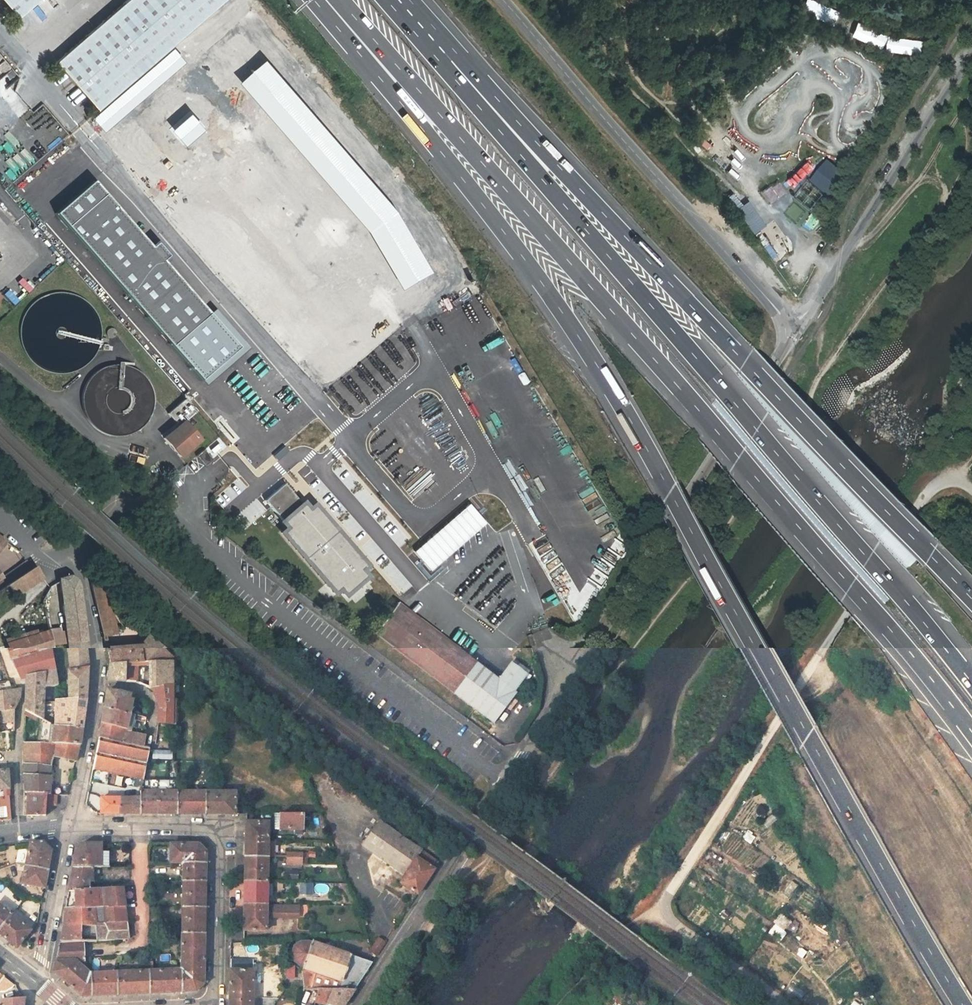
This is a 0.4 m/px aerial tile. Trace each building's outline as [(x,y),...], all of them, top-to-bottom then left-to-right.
[(20,19),(39,1),(40,0),(3,0),(20,19)] [(74,77),(100,107),(217,0),(127,0),(80,43),(61,61),(74,77)] [(802,14),(835,25),(840,11),(808,0),(807,0),(802,14)] [(278,248),(298,270),(356,217),(366,228),(386,209),(368,188),(330,145),(309,122),(316,117),(297,96),(259,54),(239,31),(201,66),(277,151),(271,156),(320,210),(295,232),(278,248)] [(883,50),(888,39),(877,34),(872,44),(883,50)] [(892,53),(905,55),(907,43),(894,41),(892,53)] [(197,141),(214,127),(192,101),(175,116),(197,141)] [(829,163),(813,182),(831,197),(847,177),(829,163)] [(764,196),(782,187),(779,181),(760,190),(764,196)] [(151,248),(105,195),(68,228),(173,347),(210,314),(164,262),(169,257),(157,243),(151,248)] [(3,295),(13,306),(18,301),(8,291),(3,295)] [(487,340),(501,336),(496,322),(483,327),(487,340)] [(326,329),(331,341),(346,334),(340,323),(326,329)] [(190,392),(185,396),(188,400),(191,403),(196,399),(190,392)] [(166,440),(183,459),(202,442),(186,423),(199,412),(191,403),(188,400),(171,415),(181,427),(166,440)] [(431,452),(444,469),(451,463),(438,446),(431,452)] [(211,447),(204,453),(209,459),(216,453),(211,447)] [(289,481),(269,498),(287,519),(286,520),(291,526),(285,531),(336,592),(342,588),(347,594),(369,576),(364,570),(350,552),(356,547),(319,503),(313,508),(308,501),(307,502),(289,481)] [(472,505),(412,549),(428,570),(488,526),(472,505)] [(624,541),(613,548),(618,555),(629,548),(624,541)] [(534,550),(539,565),(542,574),(539,574),(534,576),(535,582),(539,581),(547,579),(551,577),(558,600),(578,594),(562,542),(547,546),(539,549),(534,550)] [(356,547),(350,552),(364,570),(370,565),(356,547)] [(19,578),(7,586),(16,597),(40,581),(44,578),(40,571),(36,567),(19,578)] [(68,574),(58,569),(59,575),(60,592),(80,589),(80,586),(79,583),(77,580),(75,579),(68,574)] [(110,598),(95,585),(93,582),(92,584),(103,634),(104,637),(118,634),(110,598)] [(86,641),(80,589),(60,592),(48,593),(52,629),(64,628),(66,644),(86,641)] [(376,632),(496,723),(519,694),(517,692),(529,676),(513,663),(500,679),(476,660),(437,631),(399,602),(376,632)] [(47,631),(40,633),(7,644),(12,662),(21,680),(26,679),(26,677),(55,671),(48,635),(47,631)] [(138,644),(107,647),(110,663),(124,663),(138,662),(172,660),(177,666),(179,658),(149,632),(138,644)] [(88,668),(86,641),(66,644),(68,670),(88,668)] [(177,700),(177,666),(172,660),(138,662),(137,680),(137,683),(150,688),(177,700)] [(124,663),(110,663),(108,680),(137,683),(137,680),(133,679),(133,676),(127,676),(127,672),(123,672),(124,663)] [(68,670),(68,699),(87,698),(88,668),(68,670)] [(55,671),(26,677),(26,679),(24,710),(40,718),(42,719),(43,689),(48,688),(57,685),(55,671)] [(0,683),(0,691),(11,690),(11,683),(0,683)] [(158,709),(157,723),(176,725),(177,700),(150,688),(152,691),(158,709)] [(14,711),(19,700),(20,690),(0,694),(0,723),(14,721),(14,711)] [(104,708),(115,711),(118,692),(107,690),(104,708)] [(118,692),(115,711),(126,713),(130,695),(118,692)] [(87,698),(68,699),(56,700),(55,725),(83,728),(87,698)] [(138,715),(147,717),(149,709),(140,707),(138,715)] [(126,713),(115,711),(104,708),(102,724),(127,729),(131,714),(126,713)] [(48,722),(42,719),(40,718),(40,728),(40,732),(38,744),(55,744),(80,746),(83,728),(55,725),(48,722)] [(102,724),(99,737),(124,742),(126,731),(127,729),(102,724)] [(124,742),(144,747),(147,735),(126,731),(124,742)] [(99,737),(93,768),(144,778),(150,748),(144,747),(124,742),(99,737)] [(55,744),(38,744),(24,743),(24,764),(50,766),(53,756),(55,744)] [(77,761),(80,746),(55,744),(53,756),(77,761)] [(24,764),(24,776),(25,793),(27,793),(40,794),(48,795),(49,795),(50,766),(24,764)] [(7,771),(0,772),(0,790),(3,789),(3,796),(9,796),(7,771)] [(141,814),(177,814),(177,791),(169,791),(169,781),(151,781),(151,791),(141,791),(141,797),(141,814)] [(177,791),(177,814),(206,814),(206,791),(177,791)] [(206,791),(206,814),(235,814),(235,792),(206,791)] [(40,794),(27,793),(27,816),(40,816),(46,816),(47,804),(48,795),(40,794)] [(56,795),(49,795),(48,795),(47,804),(55,805),(56,795)] [(11,820),(9,796),(3,796),(4,814),(1,814),(2,821),(11,820)] [(102,798),(101,814),(141,814),(141,797),(113,798),(104,798),(102,798)] [(304,814),(282,814),(281,830),(303,830),(304,814)] [(767,827),(778,819),(775,814),(764,822),(767,827)] [(269,821),(245,822),(245,856),(269,857),(269,821)] [(439,861),(434,857),(380,821),(363,845),(381,857),(392,866),(406,875),(401,882),(418,894),(436,866),(439,861)] [(743,839),(752,844),(757,835),(747,830),(743,839)] [(48,847),(43,842),(40,842),(30,844),(27,858),(26,865),(22,884),(40,887),(44,888),(47,872),(48,870),(49,866),(51,858),(52,852),(48,847)] [(110,866),(110,858),(110,853),(101,852),(101,844),(85,844),(77,849),(75,858),(74,866),(73,868),(92,868),(110,868),(110,866)] [(170,863),(183,863),(206,863),(206,857),(207,852),(199,844),(170,844),(170,857),(170,863)] [(245,857),(244,866),(244,881),(268,882),(268,866),(269,857),(245,856),(245,857)] [(183,866),(183,881),(206,881),(206,866),(206,863),(183,863),(183,866)] [(73,891),(89,890),(89,881),(92,881),(92,868),(73,868),(68,891),(73,892),(73,891)] [(790,899),(798,884),(789,880),(782,895),(790,899)] [(183,881),(182,907),(205,907),(206,881),(183,881)] [(268,882),(244,881),(244,904),(268,904),(268,882)] [(300,883),(300,895),(313,895),(314,884),(300,883)] [(102,907),(125,906),(123,889),(100,890),(102,907)] [(65,909),(63,927),(80,926),(96,926),(97,926),(97,924),(96,908),(102,907),(100,890),(89,890),(73,891),(73,892),(74,908),(65,909)] [(268,904),(244,904),(243,930),(267,930),(267,916),(268,904)] [(268,904),(267,916),(286,916),(286,904),(268,904)] [(286,904),(286,916),(299,917),(299,905),(286,904)] [(12,914),(0,905),(0,929),(12,914)] [(97,924),(127,923),(125,906),(102,907),(96,908),(97,924)] [(182,907),(182,933),(205,933),(205,907),(182,907)] [(12,914),(0,929),(0,934),(17,948),(32,930),(12,914)] [(63,927),(61,943),(84,942),(129,939),(127,923),(97,924),(97,926),(96,926),(96,935),(80,935),(80,926),(63,927)] [(205,933),(182,933),(181,969),(182,992),(195,992),(204,983),(205,933)] [(377,957),(386,942),(379,937),(371,948),(373,954),(377,957)] [(82,997),(92,996),(92,973),(78,962),(85,962),(84,942),(61,943),(59,943),(54,972),(82,997)] [(318,990),(354,991),(373,963),(312,942),(311,943),(309,942),(301,942),(294,946),(292,954),(294,962),(303,967),(302,971),(303,990),(318,990)] [(296,979),(295,967),(286,967),(286,980),(296,979)] [(181,969),(150,971),(150,994),(182,992),(181,969)] [(230,970),(229,1004),(253,1004),(253,970),(230,970)] [(118,972),(118,995),(150,994),(150,971),(118,972)] [(92,996),(118,995),(118,972),(92,973),(92,996)] [(65,1004),(67,1004),(70,1001),(46,979),(41,984),(65,1004)] [(793,984),(788,992),(800,1000),(805,992),(793,984)] [(327,1004),(345,1004),(354,991),(318,990),(314,1002),(327,1004)]
